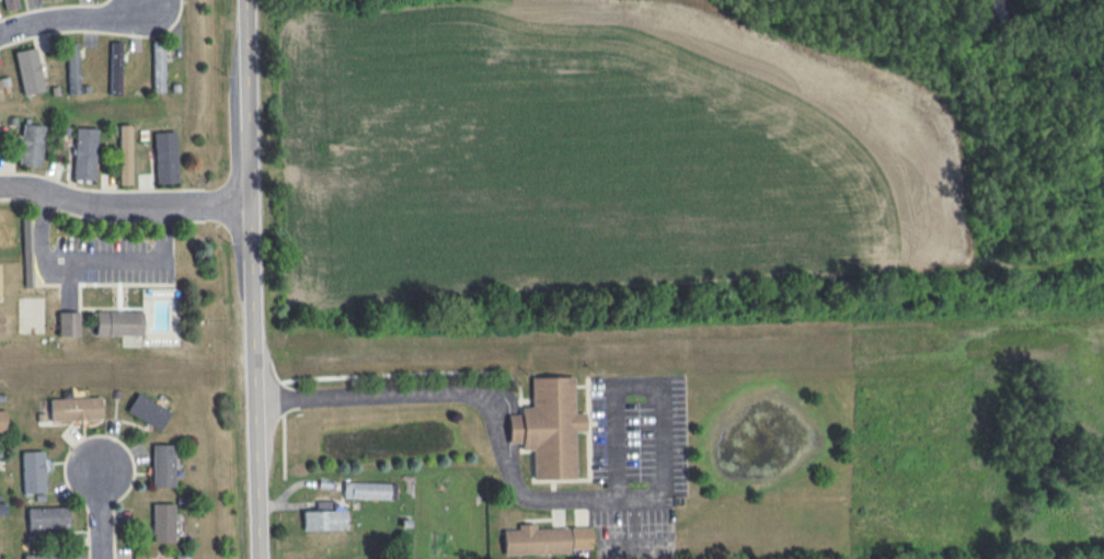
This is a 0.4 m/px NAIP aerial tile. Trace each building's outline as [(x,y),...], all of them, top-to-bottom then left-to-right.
[(18,7),(17,0),(3,0),(6,10),(18,7)] [(121,41),(110,41),(109,94),(120,94),(121,41)] [(164,92),(163,41),(152,41),(153,92),(164,92)] [(68,94),(79,94),(77,42),(66,43),(68,94)] [(13,51),(23,95),(44,90),(34,47),(13,51)] [(41,166),(43,125),(21,124),(19,165),(41,166)] [(131,184),(131,125),(119,124),(118,184),(131,184)] [(96,128),(75,127),(73,179),(95,180),(96,128)] [(154,131),(156,184),(177,183),(175,131),(154,131)] [(78,336),(79,311),(58,311),(57,336),(78,336)] [(142,335),(142,311),(95,311),(95,335),(142,335)] [(575,478),(574,431),(585,431),(585,413),(574,413),(573,376),(530,377),(531,406),(520,406),(520,414),(507,414),(508,443),(521,443),(521,450),(532,450),(532,479),(575,478)] [(159,430),(170,412),(137,392),(126,410),(159,430)] [(50,420),(101,419),(101,397),(50,398),(50,420)] [(174,486),(173,444),(151,444),(152,487),(174,486)] [(45,492),(43,451),(22,451),(23,493),(45,492)] [(343,498),(395,499),(396,483),(343,482),(343,498)] [(345,509),(328,510),(328,500),(316,501),(316,510),(302,510),(302,530),(346,529),(345,509)] [(174,503),(152,503),(152,541),(174,542),(174,503)] [(28,529),(69,527),(68,506),(27,507),(28,529)] [(503,554),(569,552),(568,527),(534,528),(534,524),(517,524),(517,529),(502,529),(503,554)] [(570,549),(591,548),(590,526),(570,527),(570,549)]
